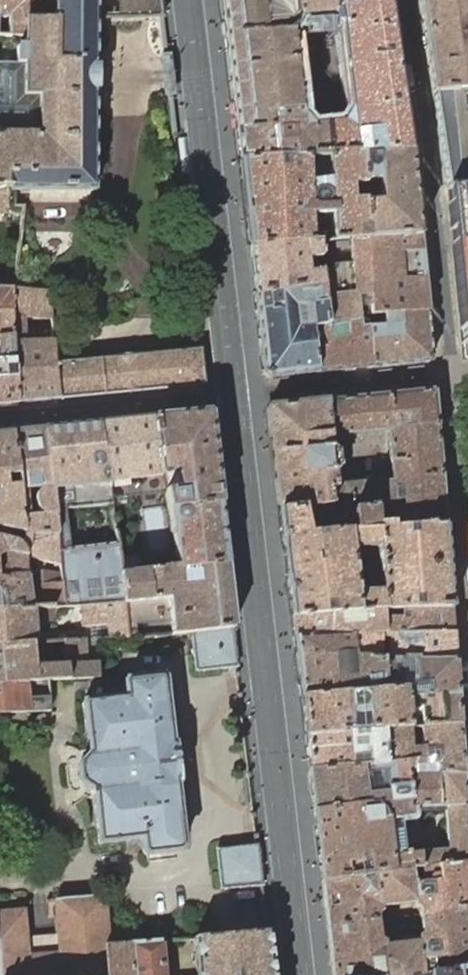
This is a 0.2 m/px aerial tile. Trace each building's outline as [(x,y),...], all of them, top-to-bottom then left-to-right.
[(96,92),(96,61),(97,19),(163,18),(162,11),(161,0),(115,0),(115,16),(97,17),(97,0),(54,0),(54,10),(37,10),(37,0),(28,0),(27,20),(27,34),(24,34),(24,47),(16,47),(16,65),(23,65),(23,96),(39,96),(39,129),(39,135),(36,135),(0,134),(0,188),(9,188),(13,188),(13,191),(95,191),(96,97),(96,92)] [(6,17),(7,17),(9,34),(24,34),(27,34),(27,20),(28,0),(27,0),(13,1),(0,2),(0,17),(6,17)] [(238,161),(304,158),(323,157),(357,155),(359,155),(359,150),(355,151),(354,140),(341,124),(311,127),(300,116),(300,113),(291,30),(298,18),(328,16),(338,28),(346,98),(372,95),(369,75),(398,71),(388,0),(220,0),(238,161)] [(433,94),(452,92),(467,91),(467,0),(420,0),(433,94)] [(9,34),(7,17),(6,17),(0,17),(0,34),(9,34)] [(0,65),(0,134),(36,135),(39,135),(39,129),(39,96),(23,96),(23,65),(16,65),(0,65)] [(365,154),(409,152),(398,71),(369,75),(372,95),(346,98),(347,107),(347,111),(341,124),(354,140),(364,139),(365,154)] [(452,92),(433,94),(447,188),(463,360),(467,359),(467,91),(452,92)] [(359,150),(359,155),(365,154),(364,139),(354,140),(355,151),(359,150)] [(364,239),(418,236),(409,152),(365,154),(359,155),(357,155),(360,183),(373,181),(375,202),(361,203),(364,239)] [(238,161),(248,246),(313,242),(316,242),(332,241),(346,240),(364,239),(361,203),(361,201),(348,202),(347,198),(347,190),(346,186),(360,185),(360,183),(357,155),(323,157),(324,165),(325,179),(306,180),(305,166),(304,158),(238,161)] [(323,157),(304,158),(305,166),(324,165),(323,157)] [(11,288),(12,289),(22,206),(8,206),(9,188),(0,188),(0,228),(3,228),(0,250),(0,288),(11,288)] [(381,314),(425,312),(418,236),(364,239),(346,240),(332,241),(316,242),(317,259),(319,269),(319,273),(321,287),(321,290),(323,306),(326,327),(355,322),(358,321),(358,316),(369,315),(377,315),(381,314)] [(248,246),(253,296),(321,287),(319,273),(307,274),(305,261),(317,259),(316,242),(313,242),(248,246)] [(307,274),(319,273),(319,269),(317,259),(305,261),(307,274)] [(267,378),(316,373),(309,329),(326,327),(323,306),(321,290),(321,287),(253,296),(262,375),(267,378)] [(12,310),(11,288),(0,288),(0,310),(12,310)] [(17,403),(58,399),(54,364),(52,339),(25,341),(24,324),(45,323),(51,323),(48,292),(14,289),(12,289),(11,288),(12,310),(13,342),(17,403)] [(17,403),(13,342),(12,310),(0,310),(0,405),(17,403)] [(367,328),(371,368),(429,362),(430,360),(425,312),(381,314),(377,315),(369,315),(370,328),(367,328)] [(316,373),(371,368),(367,328),(359,328),(358,321),(355,322),(326,327),(309,329),(316,373)] [(54,364),(58,399),(87,396),(84,364),(102,363),(105,395),(202,385),(204,383),(200,349),(197,349),(56,363),(54,364)] [(84,364),(87,396),(105,395),(102,363),(84,364)] [(383,396),(325,402),(269,407),(267,409),(279,511),(301,508),(307,534),(336,532),(349,531),(356,531),(354,513),(378,510),(394,509),(396,526),(396,529),(444,524),(433,393),(431,391),(383,396)] [(166,489),(169,509),(218,504),(208,416),(206,414),(153,419),(163,473),(164,474),(166,489)] [(110,480),(164,474),(163,473),(153,419),(99,424),(110,480)] [(110,480),(99,424),(44,430),(51,486),(59,552),(60,561),(61,572),(65,607),(123,602),(120,574),(116,542),(105,543),(71,547),(67,506),(101,502),(112,501),(110,480)] [(49,560),(60,561),(59,552),(51,486),(44,430),(11,433),(24,532),(22,546),(22,547),(23,548),(24,548),(24,549),(24,550),(25,551),(25,553),(25,554),(25,555),(25,556),(26,557),(26,558),(37,559),(49,560)] [(11,433),(0,434),(0,527),(24,532),(11,433)] [(116,542),(112,501),(101,502),(105,543),(116,542)] [(218,504),(169,509),(177,558),(179,569),(225,564),(221,528),(218,504)] [(336,532),(307,534),(301,508),(279,511),(291,617),(382,610),(451,608),(444,524),(396,529),(396,526),(380,527),(378,510),(354,513),(356,531),(349,531),(336,532)] [(26,558),(26,557),(25,556),(25,555),(25,554),(25,553),(25,551),(24,550),(24,549),(24,548),(23,548),(22,547),(22,546),(21,546),(17,542),(14,541),(0,537),(0,578),(28,575),(26,558)] [(61,572),(60,561),(49,560),(37,559),(37,572),(48,572),(61,572)] [(179,569),(141,572),(120,574),(123,602),(123,605),(125,625),(127,639),(137,638),(135,625),(170,622),(171,635),(191,633),(233,629),(225,564),(179,569)] [(45,608),(65,607),(61,572),(48,572),(42,579),(45,608)] [(33,608),(28,575),(0,578),(0,611),(5,610),(5,609),(33,608)] [(369,580),(354,582),(355,594),(370,592),(369,580)] [(123,602),(65,607),(45,608),(33,608),(5,610),(0,611),(0,647),(33,645),(35,645),(34,631),(34,623),(46,622),(46,630),(49,630),(125,625),(123,605),(123,602)] [(383,633),(452,633),(451,608),(382,610),(383,633)] [(291,617),(294,638),(351,635),(383,633),(382,610),(291,617)] [(50,644),(49,630),(46,630),(46,622),(34,623),(34,631),(35,645),(50,644)] [(237,667),(233,629),(191,633),(195,672),(225,669),(234,667),(235,667),(237,667)] [(381,659),(454,660),(452,633),(383,633),(351,635),(352,657),(381,659)] [(294,638),(300,698),(384,691),(381,659),(352,657),(351,635),(294,638)] [(50,644),(35,645),(33,645),(0,647),(0,685),(26,683),(48,681),(74,679),(75,679),(88,678),(90,678),(99,677),(97,663),(96,641),(95,640),(85,641),(64,643),(50,644)] [(408,697),(457,694),(454,660),(381,659),(384,691),(400,690),(401,697),(408,697)] [(93,798),(98,844),(141,840),(142,853),(145,856),(180,852),(182,848),(183,848),(182,835),(181,836),(179,823),(181,823),(180,817),(179,817),(177,804),(179,804),(178,798),(177,798),(175,782),(178,781),(174,746),(172,746),(172,742),(171,742),(169,724),(168,724),(167,712),(168,711),(167,705),(166,705),(164,692),(166,692),(164,680),(163,680),(160,677),(125,680),(123,683),(125,698),(81,702),(87,755),(77,767),(79,783),(91,791),(92,798),(93,798)] [(48,681),(26,683),(27,702),(49,701),(48,681)] [(0,685),(0,714),(5,714),(49,712),(49,701),(27,702),(26,683),(0,685)] [(300,698),(305,736),(350,732),(367,730),(382,729),(405,727),(410,727),(421,726),(459,725),(457,694),(408,697),(401,697),(400,690),(384,691),(300,698)] [(423,765),(463,773),(459,725),(421,726),(410,727),(405,727),(382,729),(383,751),(384,763),(391,762),(406,761),(422,760),(423,765)] [(305,736),(309,770),(384,763),(383,751),(382,729),(367,730),(350,732),(305,736)] [(309,770),(314,811),(365,804),(365,806),(385,803),(409,801),(406,761),(391,762),(384,763),(309,770)] [(365,806),(365,804),(314,811),(322,881),(393,872),(412,869),(421,868),(421,867),(467,862),(467,847),(465,803),(409,806),(409,801),(385,803),(365,806)] [(257,844),(255,845),(254,845),(239,847),(216,850),(221,889),(260,884),(262,884),(257,844)] [(412,869),(393,872),(322,881),(333,974),(414,974),(428,973),(431,973),(467,973),(467,862),(421,867),(421,868),(412,869)] [(105,944),(107,945),(103,895),(57,899),(58,902),(59,918),(62,958),(23,961),(20,915),(0,916),(0,974),(108,974),(105,944)] [(230,931),(258,929),(257,918),(229,920),(230,931)] [(194,939),(160,942),(160,940),(107,945),(105,944),(108,974),(163,974),(160,944),(194,941),(197,974),(272,974),(267,932),(266,932),(255,933),(194,937),(194,939)]
